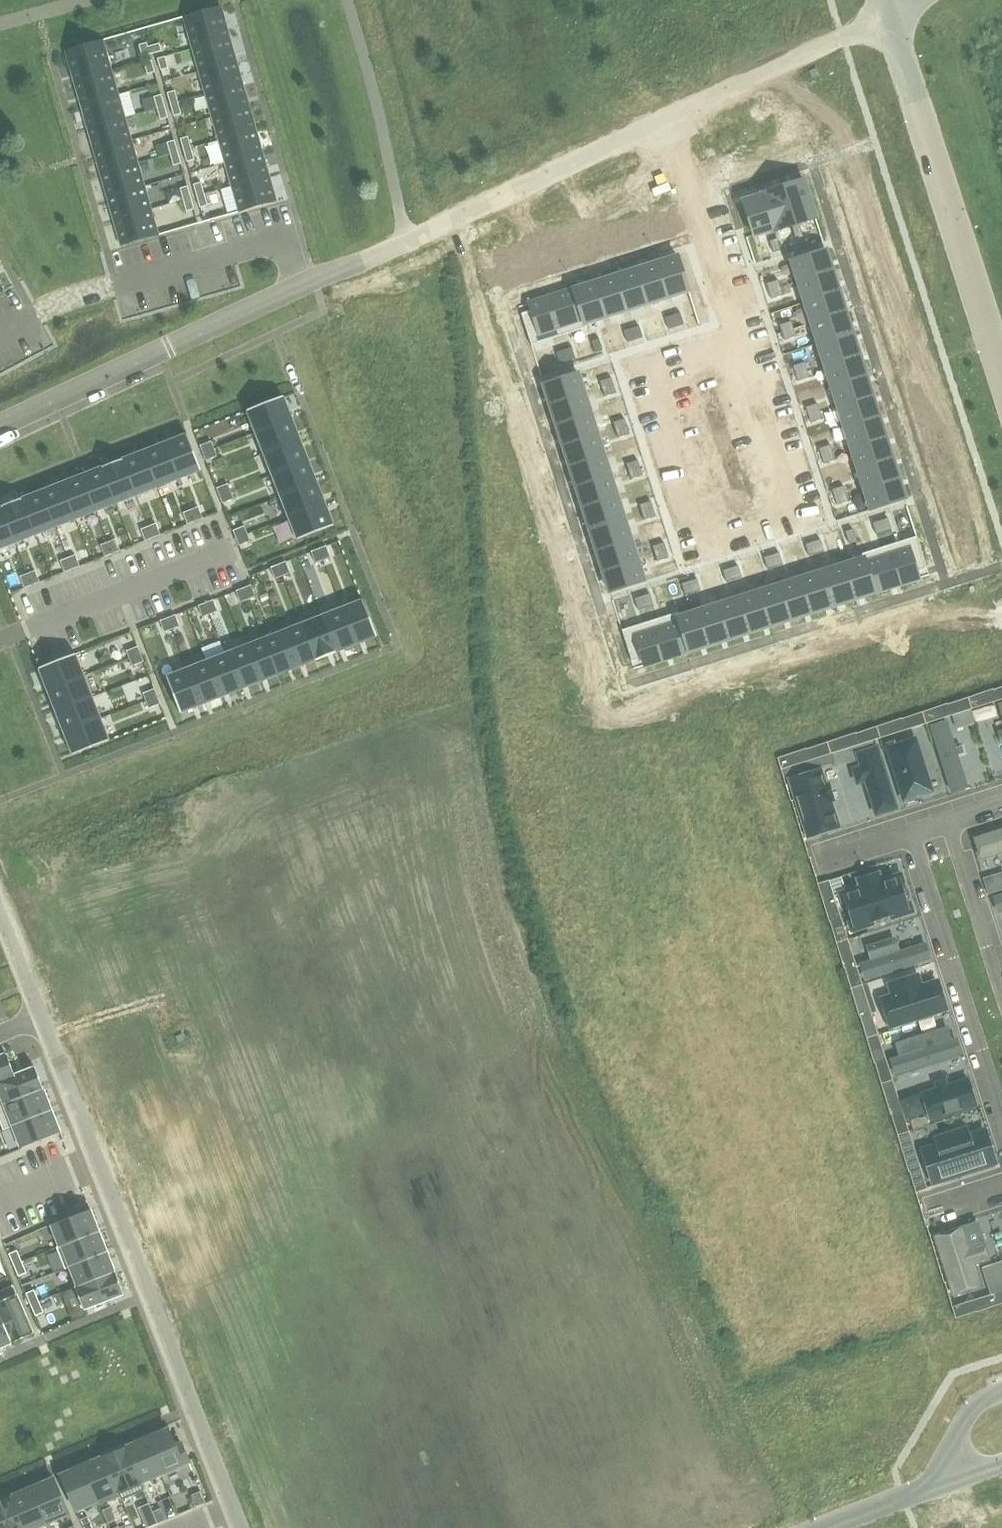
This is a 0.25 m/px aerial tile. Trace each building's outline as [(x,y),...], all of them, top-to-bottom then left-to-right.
[(186,24),(193,48),(229,38),(222,14),(186,24)] [(229,38),(193,48),(200,71),(235,61),(229,38)] [(142,56),(150,54),(148,46),(147,43),(139,45),(142,56)] [(159,43),(148,46),(150,54),(161,51),(159,43)] [(75,82),(111,72),(104,48),(68,58),(75,82)] [(165,56),(157,58),(160,70),(168,68),(165,56)] [(144,62),(147,74),(155,71),(152,60),(144,62)] [(235,61),(200,71),(206,94),(242,84),(235,61)] [(75,82),(82,105),(117,95),(111,72),(75,82)] [(206,94),(213,117),(248,107),(242,84),(206,94)] [(170,104),(178,102),(175,91),(167,94),(170,104)] [(124,117),(117,95),(82,105),(88,128),(124,117)] [(157,108),(165,106),(162,95),(154,97),(157,108)] [(178,102),(170,104),(173,115),(181,113),(178,102)] [(165,106),(157,108),(160,119),(168,117),(165,106)] [(213,117),(219,140),(255,129),(248,107),(213,117)] [(88,128),(95,151),(130,140),(124,117),(88,128)] [(226,163),(262,152),(255,129),(219,140),(226,163)] [(180,138),(183,150),(191,148),(188,136),(180,138)] [(137,163),(130,140),(95,151),(101,173),(137,163)] [(170,154),(178,151),(174,140),(167,142),(170,154)] [(191,148),(183,150),(187,161),(194,159),(191,148)] [(178,151),(170,154),(173,165),(181,163),(178,151)] [(232,185),(268,175),(262,152),(226,163),(232,185)] [(108,196),(144,186),(137,163),(101,173),(108,196)] [(275,199),(268,175),(232,185),(239,209),(275,199)] [(803,179),(783,185),(795,224),(799,223),(816,218),(803,179)] [(193,184),(196,196),(204,193),(201,182),(193,184)] [(783,185),(763,192),(776,231),(791,226),(795,224),(783,185)] [(114,219),(150,209),(144,186),(108,196),(114,219)] [(180,188),(183,199),(191,197),(188,186),(180,188)] [(763,194),(742,201),(753,235),(774,229),(775,231),(776,231),(763,192),(762,192),(763,194)] [(207,205),(204,193),(196,196),(200,207),(207,205)] [(191,197),(183,199),(186,211),(194,209),(191,197)] [(150,209),(114,219),(121,243),(157,233),(150,209)] [(795,224),(791,226),(795,237),(803,235),(799,223),(795,224)] [(803,235),(795,237),(799,249),(806,246),(803,235)] [(777,238),(769,241),(773,252),(781,250),(777,238)] [(826,249),(791,260),(798,282),(832,271),(826,249)] [(677,256),(656,263),(667,297),(688,290),(677,256)] [(656,263),(635,269),(646,304),(667,297),(656,263)] [(635,269),(615,276),(626,310),(646,304),(635,269)] [(832,271),(798,282),(805,302),(839,291),(832,271)] [(615,276),(594,282),(605,317),(626,310),(615,276)] [(778,280),(766,283),(769,291),(780,287),(778,280)] [(594,282),(574,289),(586,328),(587,327),(585,323),(605,317),(594,282)] [(780,287),(769,291),(771,299),(783,295),(780,287)] [(574,289),(547,297),(560,336),(586,328),(574,289)] [(839,291),(805,302),(811,323),(846,312),(839,291)] [(531,310),(521,313),(531,345),(560,336),(547,297),(529,303),(531,310)] [(680,312),(672,315),(676,326),(684,324),(680,312)] [(846,312),(811,323),(818,343),(852,333),(846,312)] [(672,315),(665,317),(668,329),(676,326),(672,315)] [(791,321),(779,325),(782,332),(793,329),(791,321)] [(639,325),(631,328),(635,339),(643,337),(639,325)] [(631,328),(624,330),(627,342),(635,339),(631,328)] [(793,329),(782,332),(784,340),(796,336),(793,329)] [(852,333),(818,343),(824,364),(859,353),(852,333)] [(599,338),(591,341),(595,352),(603,350),(599,338)] [(571,347),(564,349),(567,361),(575,359),(571,347)] [(564,349),(556,352),(560,363),(567,361),(564,349)] [(859,353),(824,364),(831,385),(865,374),(859,353)] [(804,362),(793,366),(795,373),(807,370),(804,362)] [(807,370),(795,373),(797,381),(809,377),(807,370)] [(578,372),(543,383),(550,405),(585,394),(578,372)] [(865,374),(831,385),(837,405),(872,394),(865,374)] [(612,377),(600,381),(603,388),(614,385),(612,377)] [(614,385),(603,388),(605,396),(617,392),(614,385)] [(585,394),(550,405),(557,426),(591,415),(585,394)] [(872,394),(837,405),(844,426),(878,415),(872,394)] [(283,396),(247,410),(255,432),(292,418),(283,396)] [(817,403),(806,407),(808,415),(820,411),(817,403)] [(820,411),(808,415),(811,422),(822,418),(820,411)] [(591,415),(557,426),(563,446),(598,435),(591,415)] [(878,415),(844,426),(851,446),(885,435),(878,415)] [(292,418),(255,432),(264,454),(300,439),(292,418)] [(625,418),(613,422),(616,430),(627,426),(625,418)] [(627,426),(616,430),(618,437),(630,434),(627,426)] [(187,433),(163,442),(178,479),(201,470),(187,433)] [(598,435),(563,446),(570,467),(604,456),(598,435)] [(885,435),(851,446),(857,467),(891,456),(885,435)] [(300,439),(264,454),(272,475),(308,460),(300,439)] [(203,453),(214,448),(211,441),(200,445),(203,453)] [(163,442),(143,450),(158,487),(178,479),(163,442)] [(830,444),(819,448),(821,456),(833,452),(830,444)] [(214,448),(203,453),(206,460),(217,456),(214,448)] [(143,450),(123,458),(137,495),(158,487),(143,450)] [(833,452),(821,456),(824,463),(835,460),(833,452)] [(604,456),(570,467),(576,487),(611,476),(604,456)] [(891,456),(857,467),(864,488),(898,477),(891,456)] [(123,458),(103,466),(117,503),(137,495),(123,458)] [(308,460),(272,475),(280,496),(317,482),(308,460)] [(638,460),(626,463),(629,471),(640,467),(638,460)] [(103,466),(83,474),(97,510),(117,503),(103,466)] [(640,467),(629,471),(631,479),(643,475),(640,467)] [(83,474),(63,482),(77,518),(97,510),(83,474)] [(611,476),(576,487),(583,508),(617,497),(611,476)] [(898,477),(864,488),(870,509),(905,498),(898,477)] [(63,482),(43,490),(57,526),(77,518),(63,482)] [(317,482),(280,496),(288,517),(325,503),(317,482)] [(216,488),(219,495),(231,491),(228,483),(216,488)] [(844,485),(832,489),(834,497),(846,493),(844,485)] [(43,490),(23,497),(37,534),(57,526),(43,490)] [(234,498),(231,491),(219,495),(222,503),(234,498)] [(846,493),(834,497),(837,504),(848,501),(846,493)] [(23,497),(2,505),(17,542),(37,534),(23,497)] [(617,497),(583,508),(590,528),(624,518),(617,497)] [(651,501),(639,504),(642,512),(653,508),(651,501)] [(325,503),(288,517),(297,539),(334,525),(325,503)] [(0,506),(0,548),(17,542),(2,505),(0,506)] [(198,506),(191,509),(195,521),(203,518),(198,506)] [(653,508),(642,512),(644,520),(656,516),(653,508)] [(188,523),(195,521),(191,509),(183,512),(188,523)] [(888,517),(880,520),(884,531),(891,529),(888,517)] [(624,518),(590,528),(596,549),(630,538),(624,518)] [(880,520),(873,522),(876,534),(884,531),(880,520)] [(148,526),(153,537),(160,534),(156,523),(148,526)] [(153,537),(148,526),(141,529),(145,540),(153,537)] [(236,537),(247,533),(244,526),(233,530),(236,537)] [(853,529),(845,531),(849,543),(857,540),(853,529)] [(247,533),(236,537),(239,545),(250,541),(247,533)] [(917,536),(888,545),(900,584),(919,578),(917,571),(927,568),(917,536)] [(630,538),(596,549),(603,570),(637,559),(630,538)] [(116,539),(108,542),(112,553),(120,550),(116,539)] [(820,539),(813,541),(816,553),(824,550),(820,539)] [(813,541),(805,544),(809,555),(816,553),(813,541)] [(105,556),(112,553),(108,542),(100,545),(105,556)] [(664,542),(652,546),(655,553),(666,550),(664,542)] [(319,548),(323,560),(330,557),(326,545),(319,548)] [(888,545),(862,553),(874,592),(900,584),(888,545)] [(323,560),(319,548),(311,551),(316,562),(323,560)] [(666,550),(655,553),(657,561),(669,557),(666,550)] [(779,552),(771,554),(775,566),(783,563),(779,552)] [(862,558),(843,564),(854,599),(874,592),(862,553),(861,553),(862,558)] [(68,557),(72,569),(80,566),(75,554),(68,557)] [(771,554),(764,557),(767,568),(775,566),(771,554)] [(72,569),(68,557),(60,560),(65,572),(72,569)] [(637,559),(603,570),(609,591),(644,580),(637,559)] [(286,561),(278,564),(282,575),(290,572),(286,561)] [(275,578),(282,575),(278,564),(271,567),(275,578)] [(843,564),(822,571),(833,605),(854,599),(843,564)] [(738,565),(730,568),(734,579),(742,577),(738,565)] [(730,567),(723,570),(726,581),(734,579),(730,567)] [(35,570),(28,573),(32,584),(39,581),(35,570)] [(822,571),(801,577),(812,612),(833,605),(822,571)] [(25,587),(32,584),(28,573),(20,576),(25,587)] [(801,577),(781,584),(792,618),(812,612),(801,577)] [(697,578),(689,581),(693,592),(700,590),(697,578)] [(689,581),(682,583),(685,595),(693,592),(689,581)] [(243,587),(248,599),(255,596),(251,584),(243,587)] [(781,584),(760,590),(771,625),(792,618),(781,584)] [(248,599),(243,587),(236,590),(240,602),(248,599)] [(760,590),(740,597),(751,631),(771,625),(760,590)] [(650,593),(642,595),(646,607),(653,605),(650,593)] [(642,595),(634,598),(638,609),(646,607),(642,595)] [(740,597),(719,604),(730,638),(751,631),(740,597)] [(213,599),(206,602),(210,614),(217,611),(213,599)] [(363,599),(340,608),(355,644),(377,636),(363,599)] [(202,617),(210,614),(206,602),(198,605),(202,617)] [(719,604),(699,610),(709,644),(730,638),(719,604)] [(340,608),(321,615),(336,652),(355,644),(340,608)] [(678,612),(676,612),(689,651),(709,644),(699,610),(679,616),(678,612)] [(676,612),(650,620),(663,659),(689,651),(676,612)] [(168,617),(172,629),(179,626),(175,614),(168,617)] [(321,615),(302,623),(317,659),(336,652),(321,615)] [(164,632),(172,629),(168,617),(160,620),(164,632)] [(650,620),(622,629),(632,661),(642,658),(644,665),(663,659),(650,620)] [(302,623),(283,630),(298,667),(317,659),(302,623)] [(283,630),(264,637),(279,674),(298,667),(283,630)] [(264,637),(245,645),(260,681),(279,674),(264,637)] [(245,645),(226,652),(241,689),(260,681),(245,645)] [(129,658),(141,653),(138,646),(126,650),(129,658)] [(226,652),(207,660),(222,696),(241,689),(226,652)] [(75,653),(39,668),(47,690),(84,676),(75,653)] [(141,653),(129,658),(132,665),(143,661),(141,653)] [(207,660),(188,667),(203,704),(222,696),(207,660)] [(188,667),(166,676),(180,712),(203,704),(188,667)] [(84,676),(47,690),(56,711),(92,697),(84,676)] [(968,697),(972,708),(1001,699),(1001,686),(993,689),(993,688),(968,697)] [(146,700),(157,696),(154,688),(143,693),(146,700)] [(157,696),(146,700),(149,708),(160,703),(157,696)] [(92,697),(56,711),(64,732),(100,718),(92,697)] [(947,703),(922,711),(926,723),(972,708),(968,697),(947,704),(947,703)] [(876,726),(880,737),(926,723),(922,711),(901,718),(901,717),(876,726)] [(100,718),(64,732),(73,755),(109,740),(100,718)] [(950,722),(929,728),(948,794),(969,788),(950,722)] [(855,732),(827,742),(830,753),(880,737),(876,726),(856,733),(855,732)] [(923,803),(903,737),(883,743),(903,809),(923,803)] [(830,753),(827,742),(806,748),(777,757),(781,769),(830,753)] [(853,754),(872,817),(898,810),(879,746),(853,754)] [(822,769),(787,778),(804,839),(839,829),(822,769)] [(973,837),(981,863),(1001,856),(1001,828),(973,837)] [(985,873),(990,889),(1001,885),(1001,869),(1001,867),(985,873)] [(830,921),(836,942),(848,938),(829,879),(817,883),(829,922),(830,921)] [(901,884),(842,903),(851,933),(911,914),(901,884)] [(1001,923),(1001,903),(994,906),(999,924),(1001,923)] [(853,955),(848,938),(836,942),(844,967),(851,988),(862,984),(853,955)] [(868,982),(932,961),(926,941),(862,962),(868,982)] [(940,981),(883,1000),(892,1027),(949,1009),(940,981)] [(862,984),(851,988),(859,1017),(860,1017),(866,1037),(878,1034),(871,1013),(876,1011),(866,983),(862,984)] [(946,1031),(896,1045),(901,1063),(951,1049),(946,1031)] [(875,1062),(881,1083),(892,1079),(878,1034),(866,1037),(874,1063),(875,1062)] [(15,1075),(14,1074),(6,1053),(0,1055),(0,1081),(15,1075)] [(14,1074),(15,1075),(0,1081),(0,1105),(43,1088),(35,1066),(14,1074)] [(891,1114),(897,1135),(909,1131),(892,1079),(881,1083),(890,1114),(891,1114)] [(929,1122),(981,1105),(973,1079),(921,1095),(929,1122)] [(43,1088),(0,1105),(0,1121),(3,1128),(51,1110),(43,1088)] [(60,1132),(51,1110),(3,1128),(3,1130),(12,1126),(21,1147),(60,1132)] [(909,1131),(897,1135),(908,1171),(909,1171),(915,1192),(927,1188),(909,1131)] [(923,1170),(929,1190),(1001,1165),(994,1146),(923,1170)] [(57,1247),(57,1248),(99,1231),(90,1209),(51,1224),(59,1246),(57,1247)] [(935,1240),(954,1301),(984,1291),(976,1265),(989,1260),(984,1246),(973,1250),(966,1230),(935,1240)] [(107,1251),(99,1231),(57,1248),(65,1268),(107,1251)] [(9,1253),(14,1264),(22,1261),(17,1250),(9,1253)] [(107,1251),(65,1268),(69,1267),(76,1283),(74,1284),(75,1287),(115,1272),(107,1251)] [(27,1272),(22,1261),(14,1264),(19,1276),(27,1272)] [(124,1295),(115,1272),(75,1287),(84,1311),(124,1295)] [(0,1290),(0,1315),(12,1342),(34,1333),(13,1285),(0,1290)] [(26,1293),(31,1304),(39,1300),(34,1289),(26,1293)] [(1001,1303),(1001,1290),(952,1306),(955,1318),(976,1311),(1001,1303)] [(44,1312),(39,1300),(31,1304),(36,1315),(44,1312)] [(12,1342),(0,1315),(0,1347),(12,1342)] [(146,1438),(161,1472),(189,1460),(181,1443),(175,1445),(168,1429),(146,1438)] [(146,1438),(125,1447),(144,1490),(141,1481),(161,1472),(146,1438)] [(144,1490),(125,1447),(104,1456),(122,1499),(144,1490)] [(122,1499),(104,1456),(83,1465),(99,1504),(120,1495),(122,1499)] [(99,1504),(83,1465),(61,1475),(76,1509),(97,1500),(99,1504)] [(54,1478),(32,1487),(46,1521),(68,1512),(54,1478)] [(11,1497),(24,1527),(31,1527),(46,1521),(32,1487),(11,1497)] [(200,1491),(192,1494),(196,1506),(204,1503),(200,1491)] [(11,1497),(0,1501),(0,1527),(24,1527),(11,1497)] [(139,1508),(147,1527),(158,1523),(153,1511),(149,1504),(139,1508)] [(161,1508),(153,1511),(154,1515),(158,1523),(166,1519),(161,1508)]
